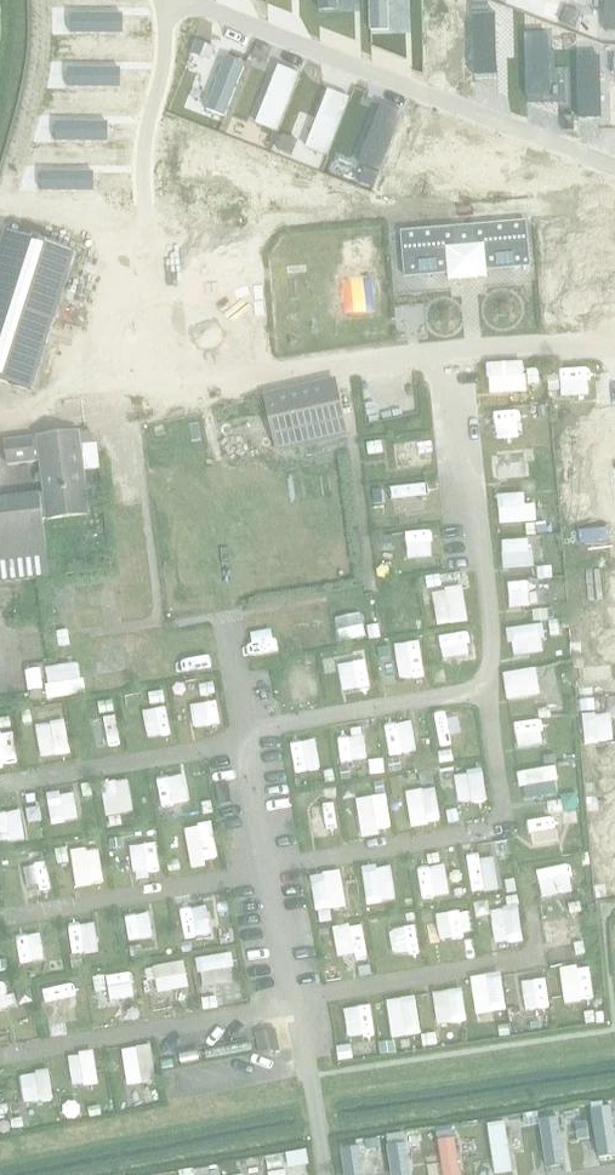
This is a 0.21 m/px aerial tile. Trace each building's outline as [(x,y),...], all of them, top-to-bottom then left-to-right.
[(526,222),(401,232),(405,278),(448,274),(448,281),(487,278),(486,272),(530,268),(526,222)] [(0,260),(0,388),(35,398),(73,261),(5,242),(0,260)] [(348,432),(337,385),(266,401),(277,448),(348,432)] [(89,516),(80,435),(5,443),(8,466),(41,463),(45,495),(0,500),(0,584),(50,578),(43,521),(89,516)] [(614,1157),(614,1150),(609,1110),(591,1113),(599,1159),(614,1157)] [(563,1164),(557,1121),(540,1124),(545,1167),(563,1164)] [(512,1173),(504,1123),(487,1125),(495,1174),(498,1174),(512,1173)] [(455,1140),(438,1142),(443,1174),(460,1174),(455,1140)] [(403,1149),(388,1150),(392,1174),(407,1174),(403,1149)] [(357,1157),(342,1159),(344,1174),(360,1174),(357,1157)]
